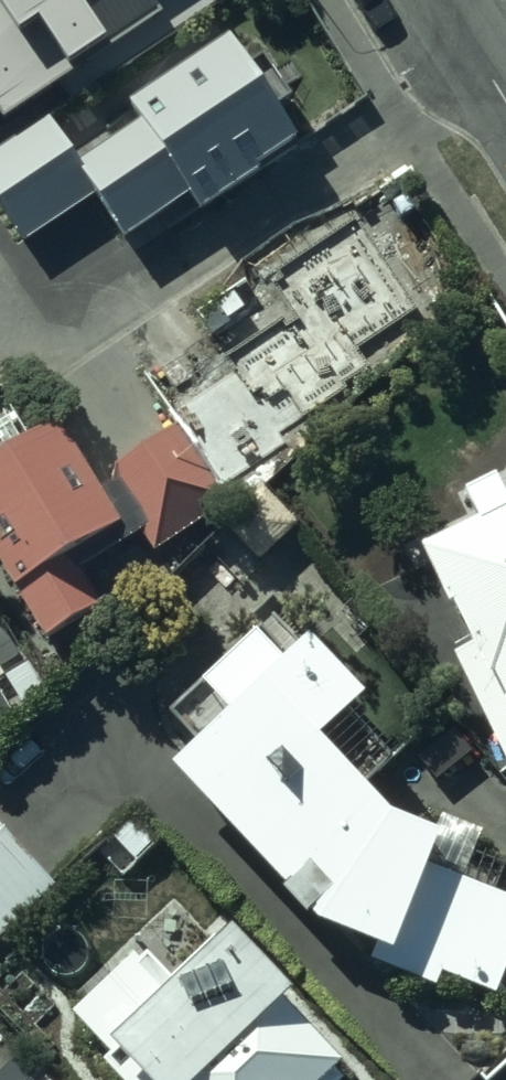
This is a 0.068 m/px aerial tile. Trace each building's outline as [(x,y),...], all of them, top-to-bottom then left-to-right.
[(210,0),(0,0),(0,139),(210,0)] [(0,151),(0,210),(21,243),(94,196),(124,244),(176,211),(189,230),(206,219),(200,208),(292,149),(272,118),(279,114),(276,111),(290,102),(265,63),(249,74),(230,43),(130,107),(144,129),(82,168),(51,119),(0,151)] [(100,474),(90,480),(60,431),(46,440),(40,430),(0,455),(0,597),(31,644),(85,609),(65,579),(128,537),(142,558),(218,509),(209,496),(273,454),(258,432),(316,394),(307,380),(399,319),(332,216),(232,282),(261,326),(208,361),(219,378),(154,421),(162,434),(100,474)] [(215,530),(255,574),(294,537),(252,492),(213,528),(215,530)] [(422,558),(505,739),(505,518),(422,558)] [(214,659),(150,719),(173,744),(141,775),(254,895),(251,898),(276,927),(280,923),(287,929),(357,959),(356,962),(422,991),(428,976),(481,998),(505,945),(505,908),(397,862),(401,859),(343,796),(379,762),(330,710),(337,703),(281,643),(268,655),(245,631),(214,659)] [(63,887),(0,823),(0,949),(63,887)] [(54,1018),(79,1047),(73,1052),(98,1079),(312,1079),(326,1067),(280,1015),(273,1021),(197,937),(149,980),(129,958),(121,965),(117,960),(54,1018)]
